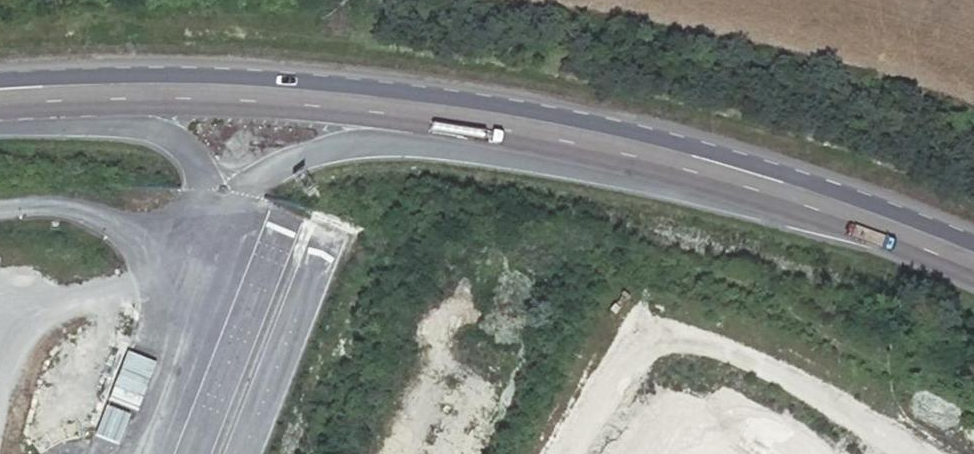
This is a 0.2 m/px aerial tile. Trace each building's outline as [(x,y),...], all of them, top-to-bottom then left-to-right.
[(123,352),(108,401),(138,410),(152,361),(123,352)] [(106,404),(94,430),(116,441),(128,415),(106,404)]
